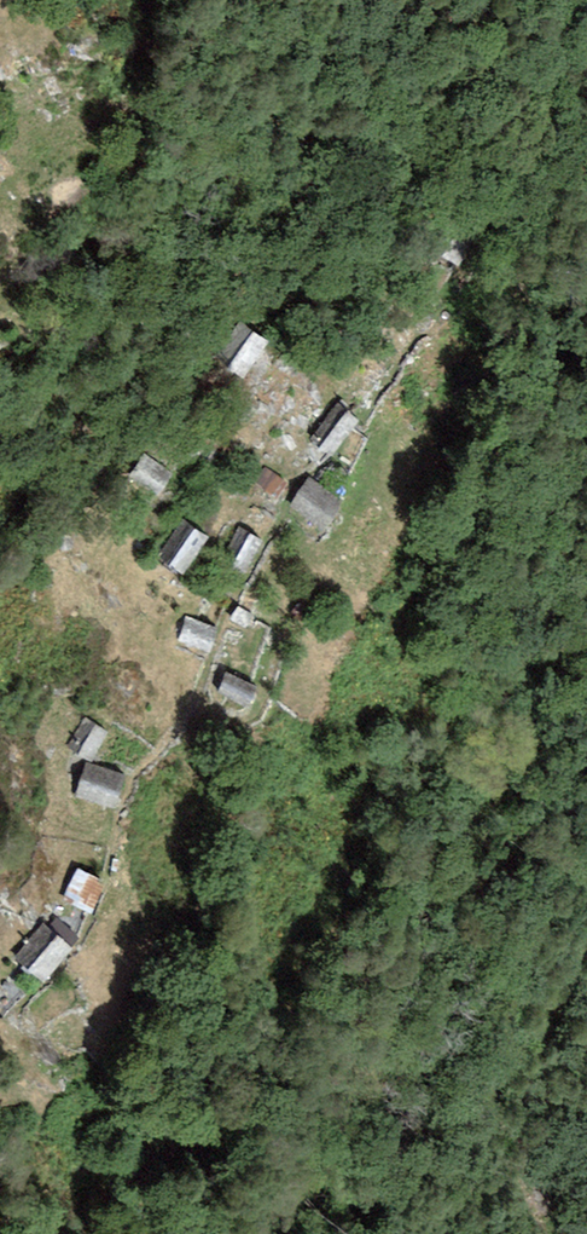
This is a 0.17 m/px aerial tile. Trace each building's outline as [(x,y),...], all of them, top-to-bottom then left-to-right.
[(482,239),(458,219),(433,249),(458,269),(482,239)] [(270,344),(237,320),(208,359),(241,383),(270,344)] [(362,423),(339,404),(311,438),(334,459),(362,423)] [(174,474),(142,455),(127,479),(159,499),(174,474)] [(289,484),(261,467),(243,495),(271,513),(289,484)] [(310,477),(290,506),(323,527),(343,499),(310,477)] [(154,555),(182,575),(209,539),(181,518),(154,555)] [(264,542),(238,527),(220,559),(246,574),(264,542)] [(256,617),(238,606),(230,618),(248,630),(256,617)] [(219,628),(186,617),(178,641),(211,652),(219,628)] [(227,671),(217,693),(249,708),(259,687),(227,671)] [(108,734),(84,718),(65,746),(89,762),(108,734)] [(85,764),(75,797),(118,810),(128,778),(85,764)] [(105,884),(79,869),(64,895),(90,909),(105,884)] [(47,927),(43,923),(13,957),(43,983),(73,949),(71,947),(79,938),(56,918),(47,927)]
